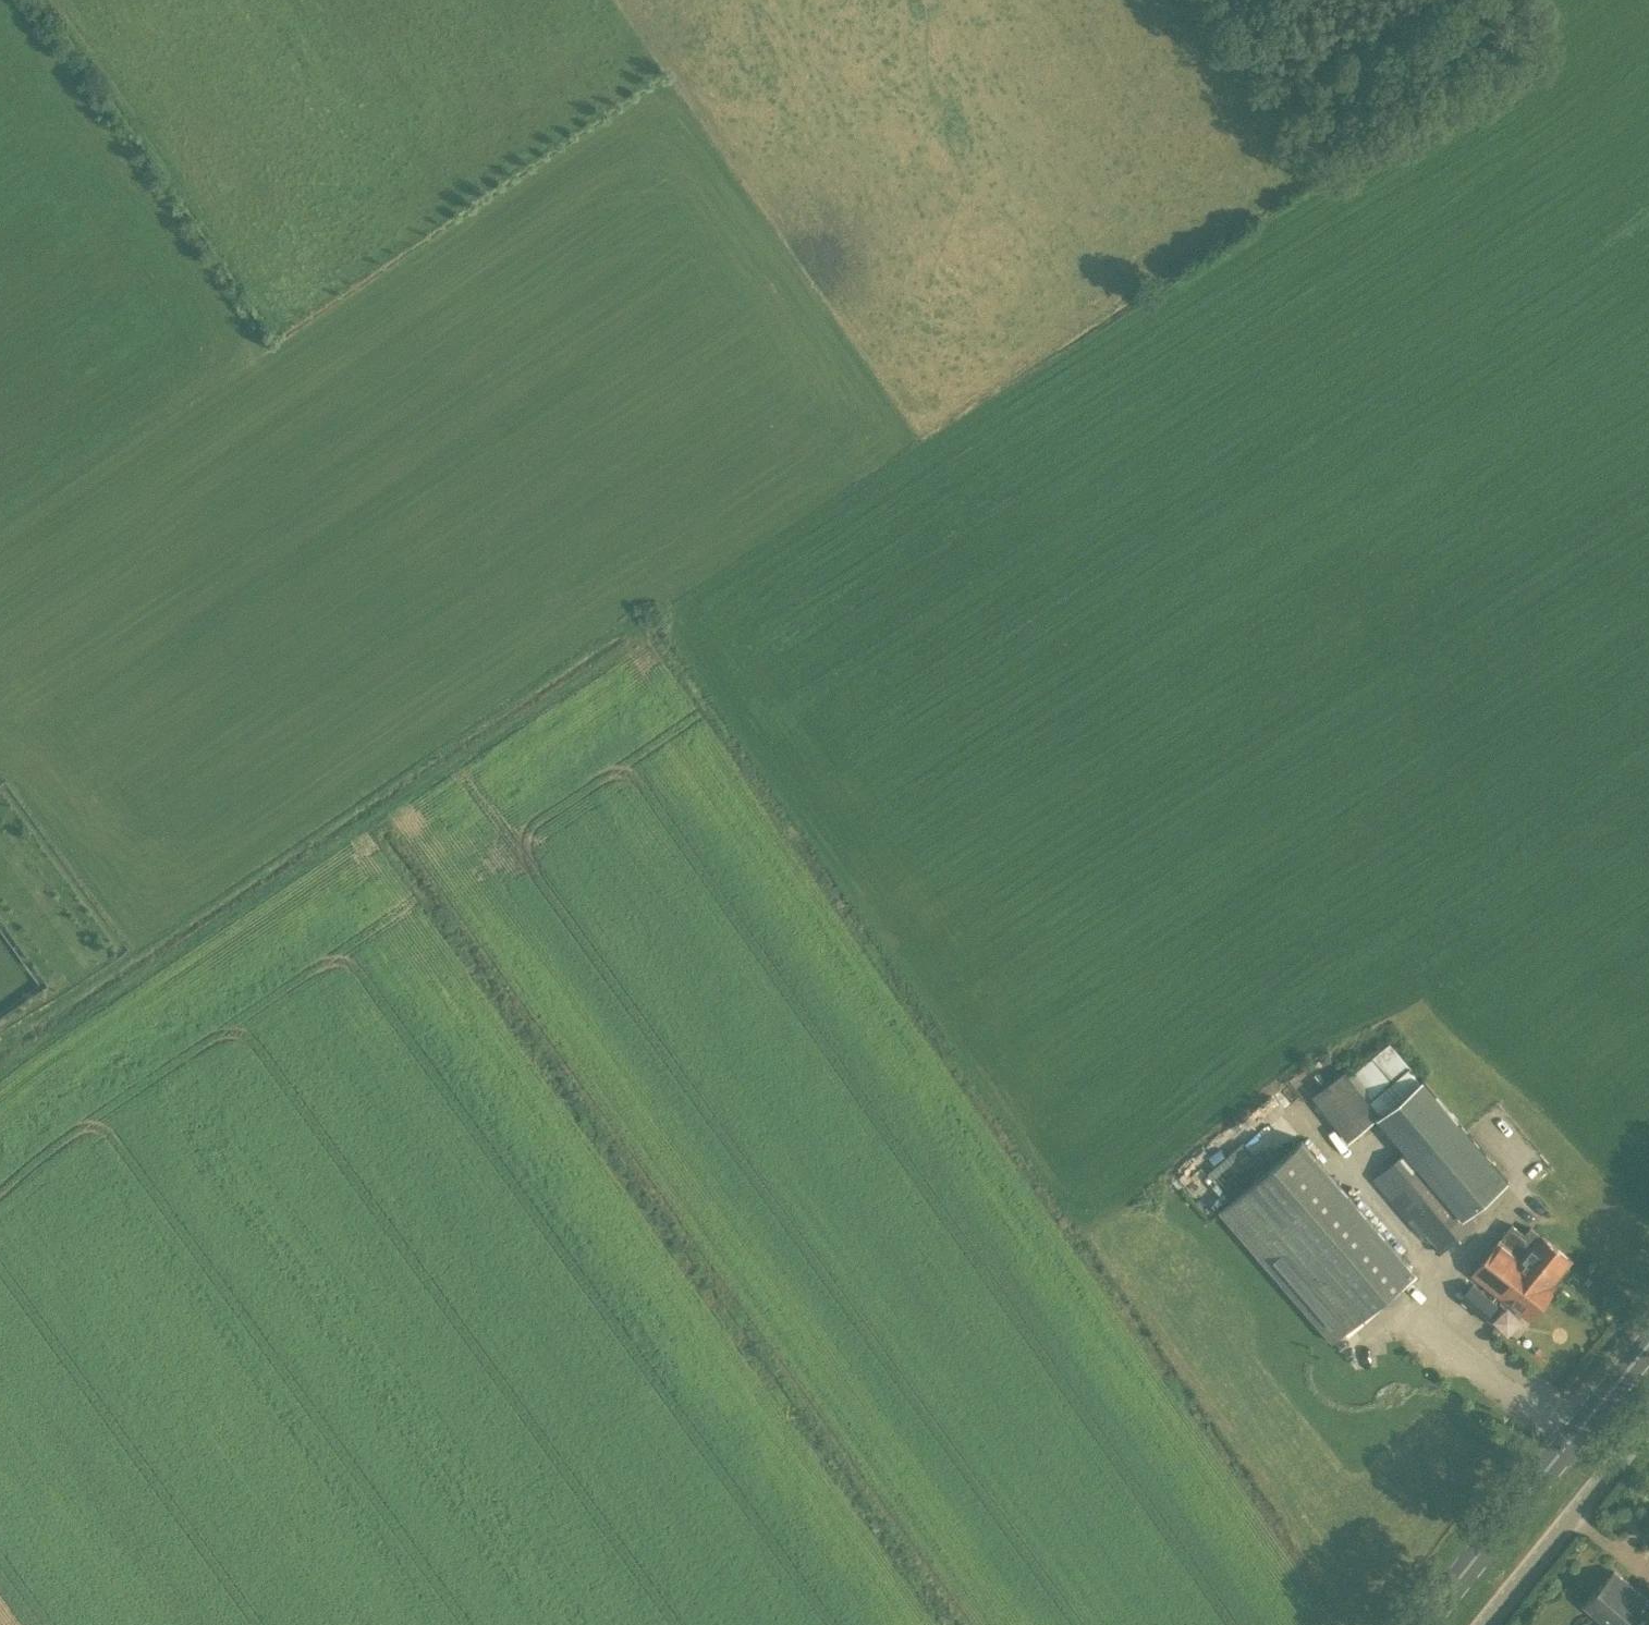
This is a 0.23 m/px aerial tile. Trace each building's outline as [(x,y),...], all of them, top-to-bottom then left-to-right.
[(1380,1187),(1420,1236),(1425,1231),(1441,1250),(1477,1221),(1468,1212),(1507,1178),(1422,1077),(1419,1080),(1409,1067),(1410,1066),(1390,1041),(1350,1075),(1345,1069),(1313,1094),(1348,1140),(1377,1116),(1406,1149),(1372,1178),(1380,1187)] [(1218,1211),(1331,1341),(1414,1269),(1301,1139),(1218,1211)] [(1512,1224),(1502,1238),(1534,1263),(1532,1267),(1539,1273),(1533,1280),(1550,1292),(1555,1285),(1552,1282),(1571,1257),(1530,1226),(1525,1234),(1512,1224)] [(1534,1263),(1502,1238),(1474,1273),(1530,1317),(1550,1292),(1533,1280),(1539,1273),(1532,1267),(1534,1263)] [(1498,1302),(1473,1281),(1459,1297),(1484,1318),(1498,1302)] [(1610,1624),(1634,1624),(1648,1608),(1648,1601),(1614,1571),(1586,1604),(1610,1624)]
